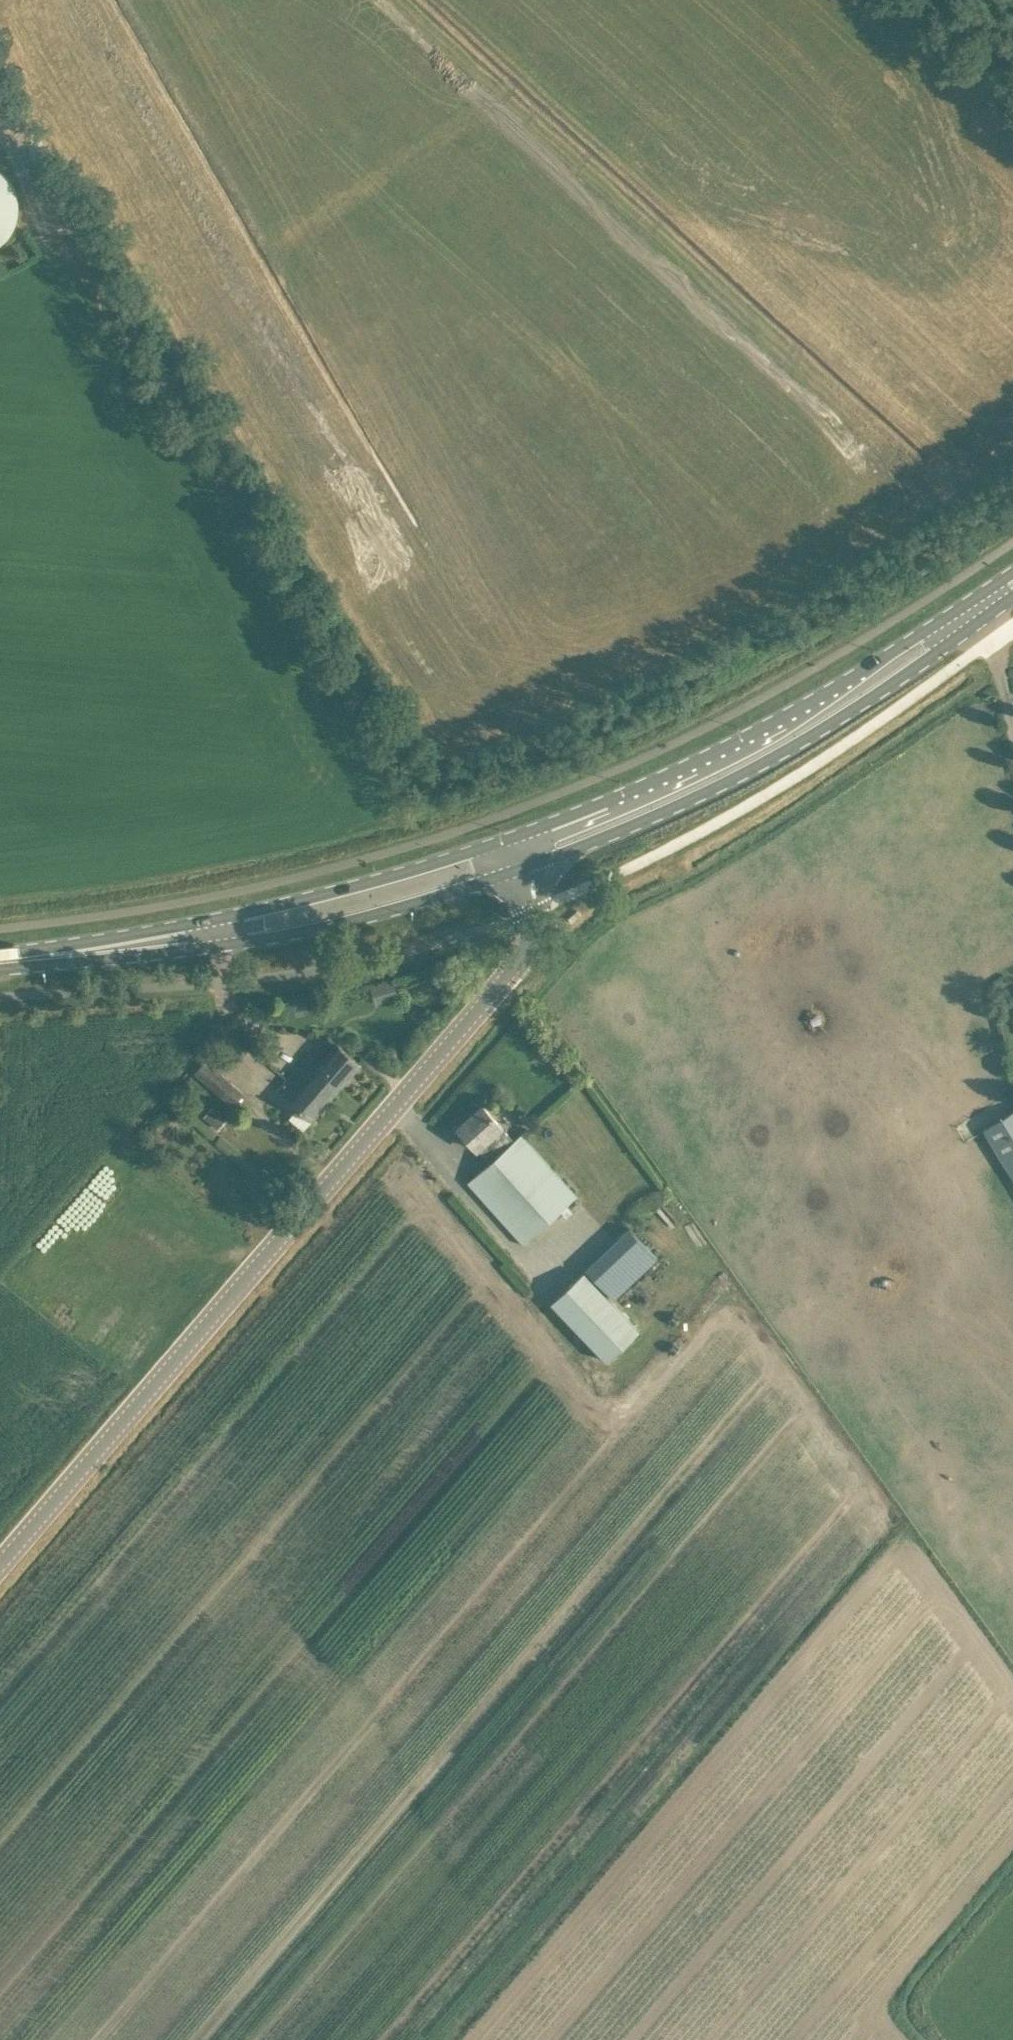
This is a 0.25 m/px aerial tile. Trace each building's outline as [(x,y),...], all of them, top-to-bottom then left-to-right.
[(8,250),(14,170),(0,168),(0,250),(8,250)] [(376,1003),(398,996),(393,979),(371,986),(376,1003)] [(298,1066),(291,1074),(288,1078),(298,1088),(309,1076),(317,1067),(340,1087),(362,1062),(338,1042),(322,1060),(311,1051),(298,1066)] [(196,1072),(233,1104),(244,1091),(207,1060),(196,1072)] [(317,1067),(309,1076),(298,1088),(288,1078),(278,1089),(313,1119),(330,1099),(340,1087),(317,1067)] [(203,1116),(211,1122),(219,1112),(212,1106),(203,1116)] [(529,1245),(585,1197),(532,1136),(523,1143),(491,1107),(461,1130),(496,1162),(475,1182),(529,1245)] [(1012,1177),(1012,1112),(984,1129),(1012,1177)] [(584,1271),(551,1302),(607,1360),(640,1329),(584,1271)]
